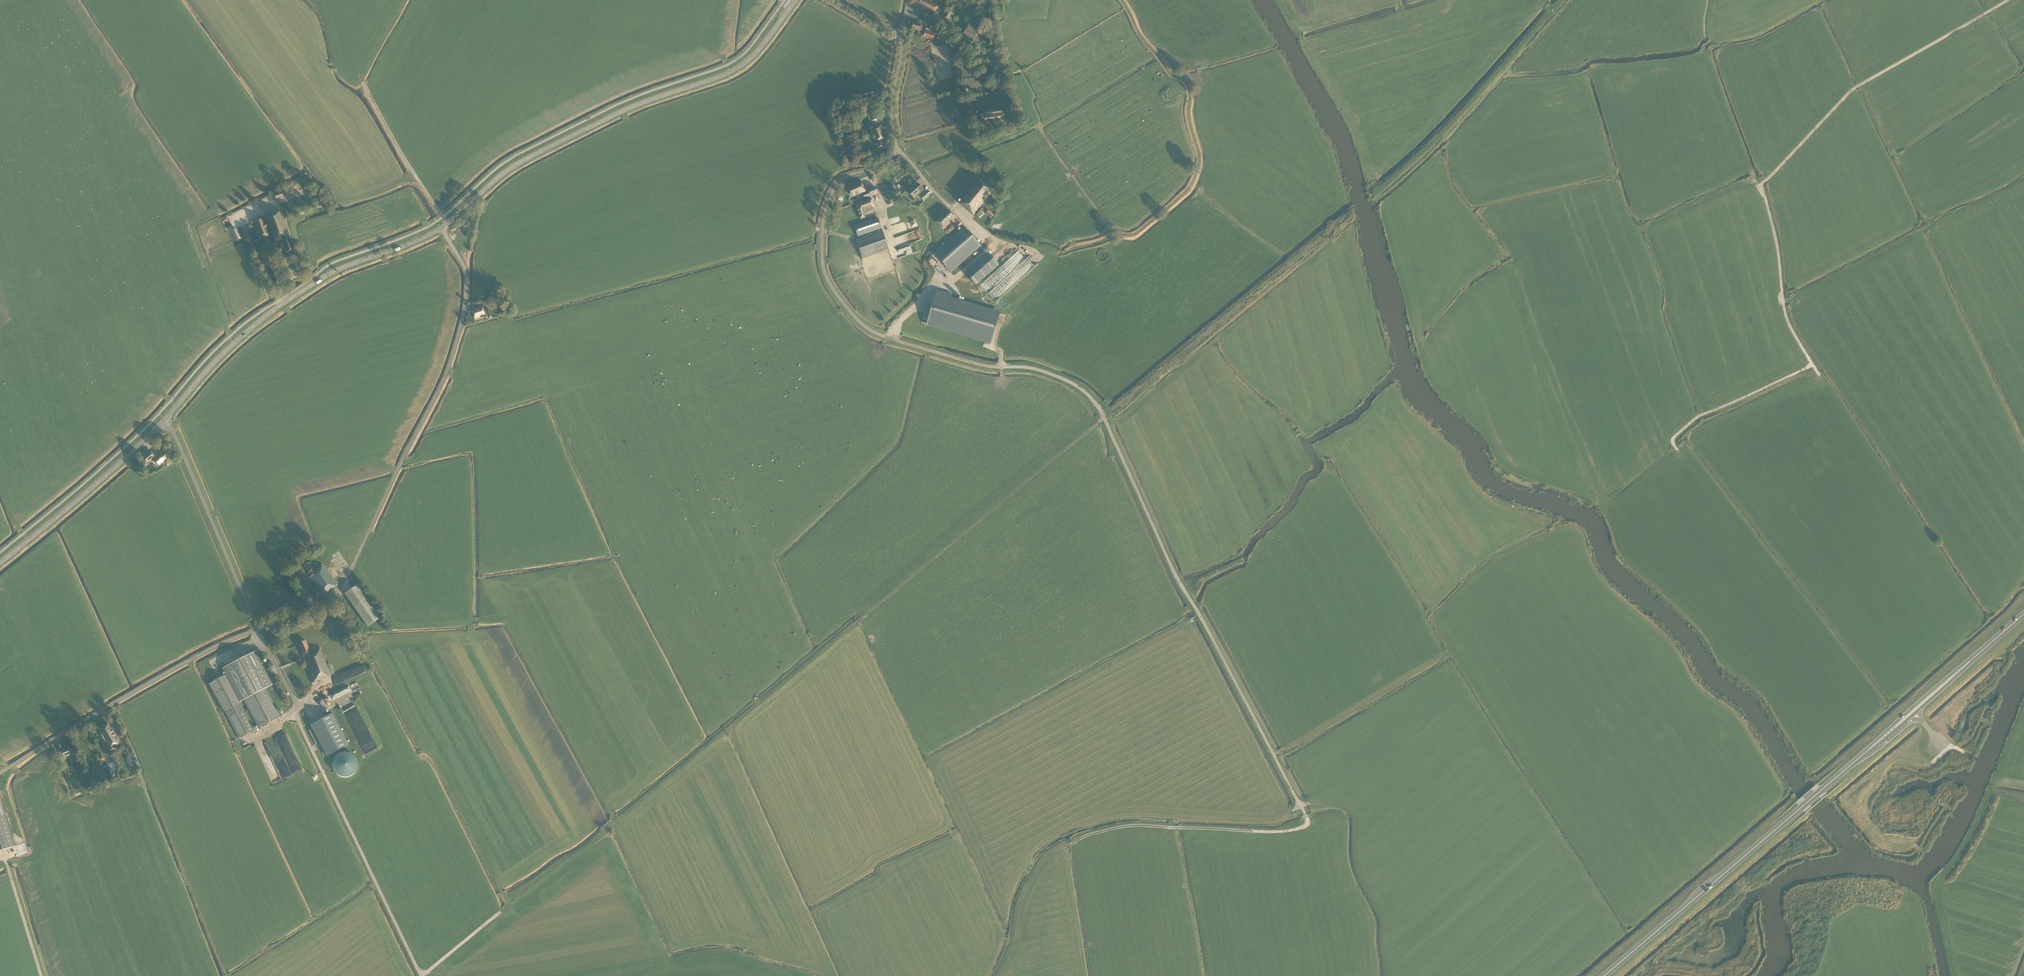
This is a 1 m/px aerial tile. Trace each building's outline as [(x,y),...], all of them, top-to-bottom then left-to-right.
[(943,8),(927,0),(918,0),(916,5),(921,8),(920,9),(934,16),(936,11),(940,13),(943,8)] [(954,9),(950,7),(944,17),(949,20),(954,9)] [(916,25),(913,24),(912,29),(920,31),(922,24),(917,22),(916,25)] [(962,36),(972,43),(980,31),(969,24),(962,36)] [(926,31),(924,37),(933,39),(935,33),(926,31)] [(872,122),(877,120),(873,109),(868,111),(872,122)] [(1001,117),(1004,116),(1004,114),(1004,112),(1003,111),(1001,110),(985,112),(983,115),(983,117),(986,119),(1001,117)] [(878,156),(876,150),(869,152),(872,159),(878,156)] [(989,196),(988,196),(992,191),(978,180),(959,204),(973,216),(989,196)] [(844,187),(845,190),(850,202),(854,200),(854,198),(860,195),(862,200),(871,197),(876,195),(873,188),(868,190),(868,192),(866,193),(861,181),(860,182),(859,181),(849,185),(849,184),(844,187)] [(909,193),(914,199),(923,190),(917,183),(912,188),(913,189),(909,193)] [(881,190),(883,194),(894,189),(892,185),(881,190)] [(923,195),(927,199),(932,195),(928,191),(923,195)] [(274,194),(276,201),(283,198),(280,192),(274,194)] [(865,218),(864,214),(875,210),(871,198),(859,202),(860,203),(856,205),(861,219),(865,218)] [(935,222),(943,230),(955,218),(948,210),(945,213),(943,210),(939,214),(941,216),(935,222)] [(282,242),(286,253),(293,250),(288,234),(289,234),(280,211),(253,221),(260,240),(269,236),(273,245),(282,242)] [(878,218),(876,219),(854,226),(858,237),(879,230),(879,232),(856,240),(862,259),(889,250),(878,218)] [(934,254),(951,273),(981,246),(964,227),(934,254)] [(241,239),(237,228),(231,231),(235,241),(241,239)] [(998,265),(988,254),(966,274),(976,285),(998,265)] [(938,289),(927,325),(990,343),(998,316),(950,302),(952,294),(938,289)] [(478,309),(478,310),(473,312),(475,319),(485,316),(484,313),(482,307),(478,309)] [(491,310),(484,313),(485,316),(486,318),(488,318),(489,319),(493,317),(491,310)] [(162,453),(158,457),(155,453),(153,455),(151,452),(142,459),(146,464),(153,458),(154,460),(159,466),(167,459),(162,453)] [(336,586),(323,565),(319,568),(316,563),(314,565),(312,563),(310,564),(309,563),(305,566),(312,577),(310,578),(322,595),(336,586)] [(357,586),(345,595),(367,628),(379,620),(357,586)] [(312,592),(315,598),(320,595),(316,589),(312,592)] [(304,663),(311,683),(331,675),(320,648),(310,652),(306,641),(298,644),(305,662),(304,663)] [(261,665),(263,664),(256,651),(223,669),(227,675),(209,684),(223,712),(224,711),(239,739),(255,730),(246,713),(249,711),(259,729),(281,717),(266,689),(272,686),(261,665)] [(310,725),(327,757),(349,745),(332,713),(310,725)] [(112,728),(111,728),(108,723),(98,729),(101,734),(100,734),(109,750),(121,744),(112,728)] [(62,751),(65,757),(70,755),(70,756),(73,755),(70,747),(62,751)] [(123,750),(127,758),(132,756),(128,748),(123,750)] [(285,761),(281,750),(273,753),(278,766),(284,764),(283,761),(285,761)] [(74,764),(72,765),(73,768),(80,765),(75,755),(71,757),(74,764)] [(264,762),(272,783),(285,778),(282,772),(278,773),(273,759),(264,762)] [(15,846),(0,799),(0,851),(15,846)]
